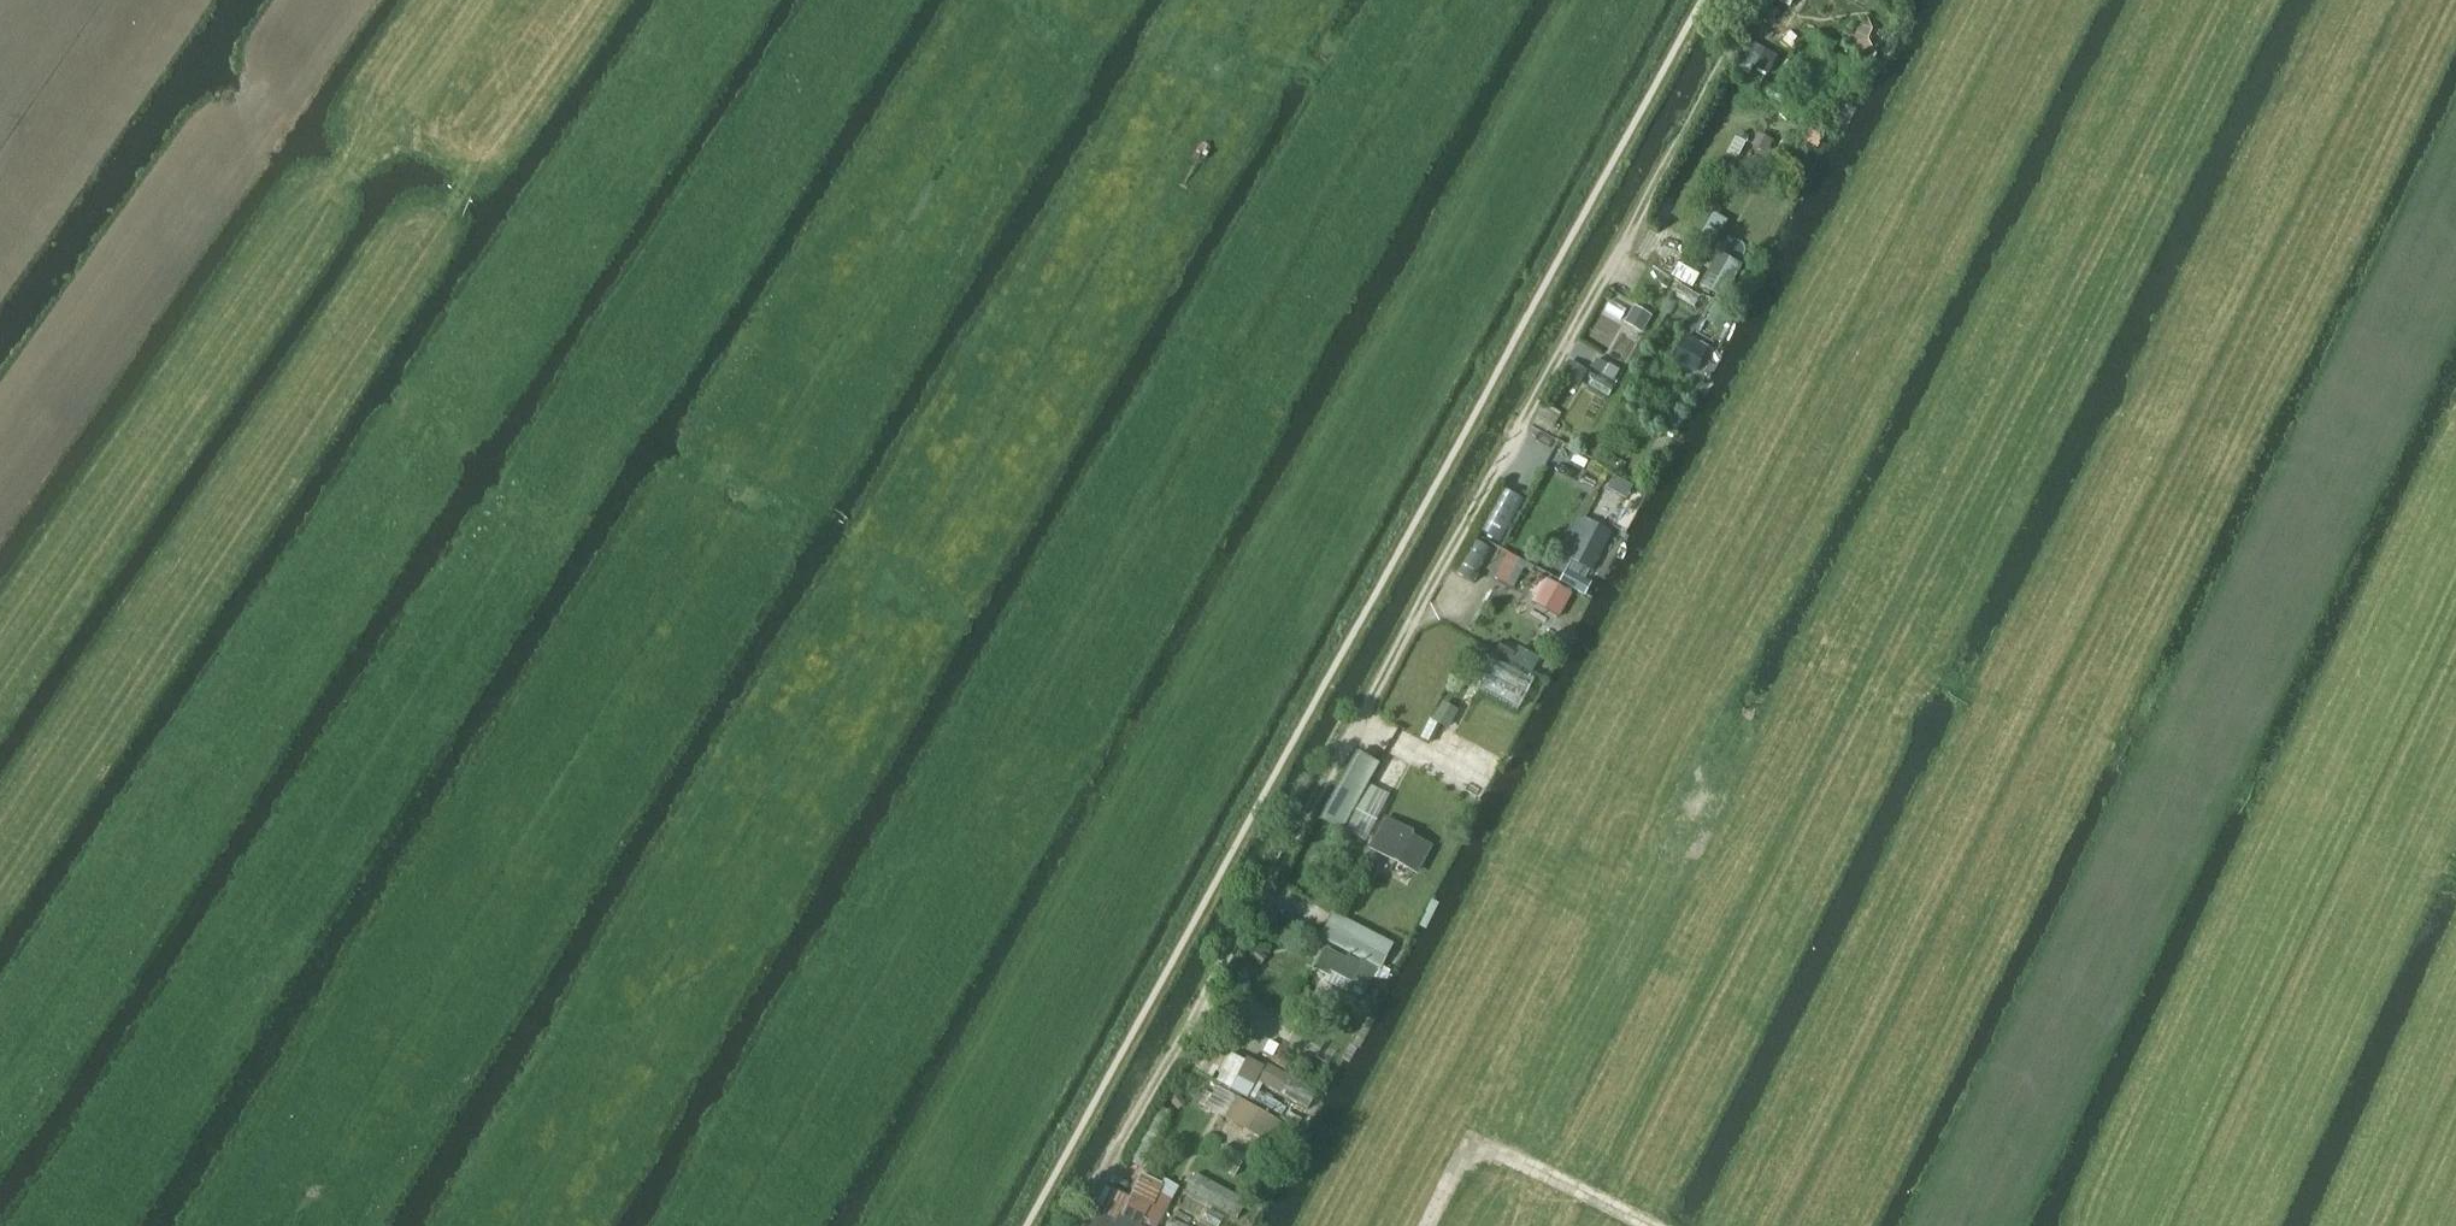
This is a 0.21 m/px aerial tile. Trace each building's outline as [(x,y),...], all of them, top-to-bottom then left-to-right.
[(1441,850),(1331,793),(1318,820),(1372,848),(1368,855),(1424,884),(1441,850)] [(1281,1118),(1237,1097),(1227,1118),(1271,1139),(1281,1118)] [(1174,1206),(1143,1189),(1130,1214),(1112,1204),(1101,1225),(1164,1225),(1174,1206)]
